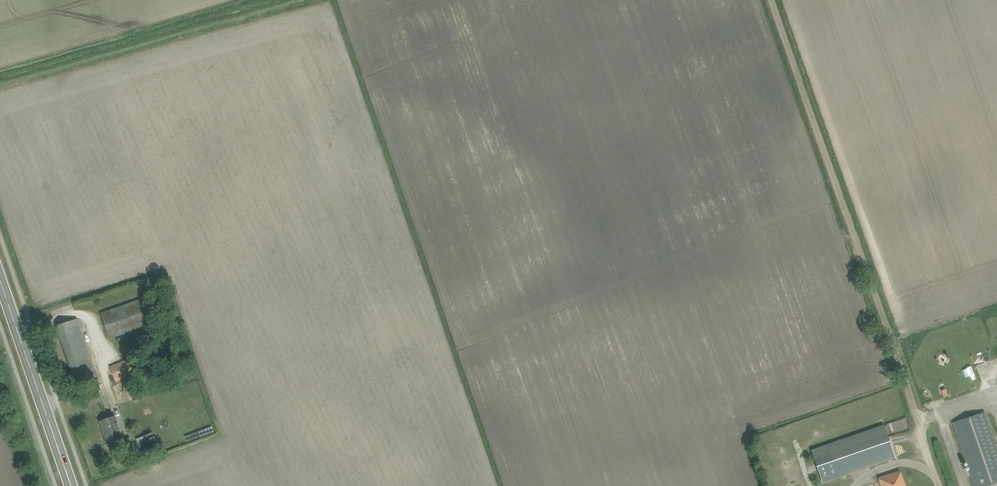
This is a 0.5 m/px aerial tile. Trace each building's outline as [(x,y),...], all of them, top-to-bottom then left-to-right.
[(146,298),(101,313),(110,338),(155,322),(146,298)] [(78,318),(56,326),(77,387),(91,382),(88,371),(95,369),(78,318)] [(150,334),(140,337),(143,347),(153,344),(150,334)] [(976,485),(988,485),(996,483),(996,448),(984,412),(986,411),(965,351),(920,366),(941,427),(954,423),(976,485)] [(117,382),(132,375),(135,382),(146,377),(143,370),(135,373),(129,359),(110,367),(117,382)] [(133,381),(124,382),(124,393),(133,393),(133,381)] [(124,439),(116,416),(101,421),(109,445),(124,439)] [(884,425),(839,441),(813,450),(824,482),(896,457),(884,425)]
